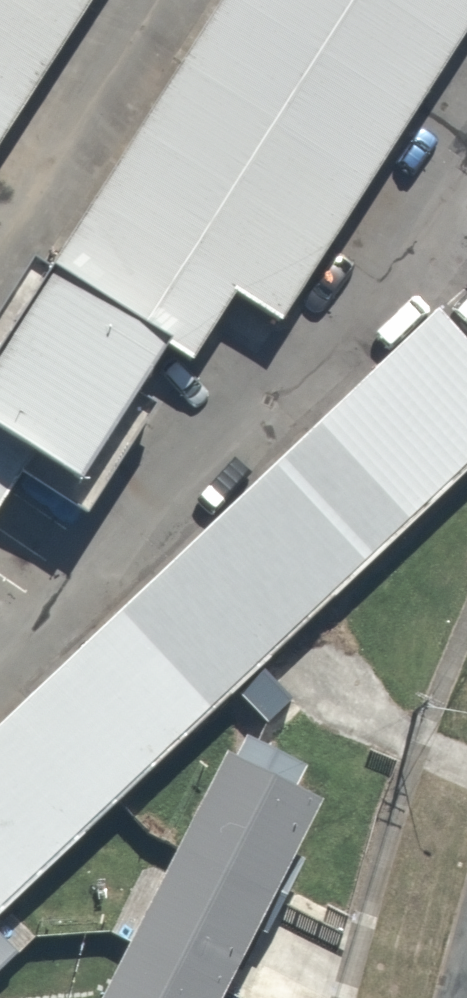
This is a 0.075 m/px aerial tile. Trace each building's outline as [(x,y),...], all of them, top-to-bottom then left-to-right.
[(51,0),(0,0),(0,79),(51,0)] [(30,260),(223,382),(466,0),(196,0),(30,260)] [(30,260),(0,308),(0,447),(14,456),(49,478),(142,331),(30,260)] [(427,319),(0,712),(0,905),(466,475),(466,362),(427,319)] [(14,456),(0,447),(0,479),(14,456)] [(266,725),(291,702),(263,673),(239,696),(266,725)] [(226,758),(106,997),(214,997),(250,926),(263,933),(302,857),(289,851),(316,798),(297,789),(307,769),(247,739),(234,762),(226,758)] [(19,955),(36,938),(12,913),(0,924),(0,937),(19,955)] [(0,937),(0,973),(19,955),(0,937)]
